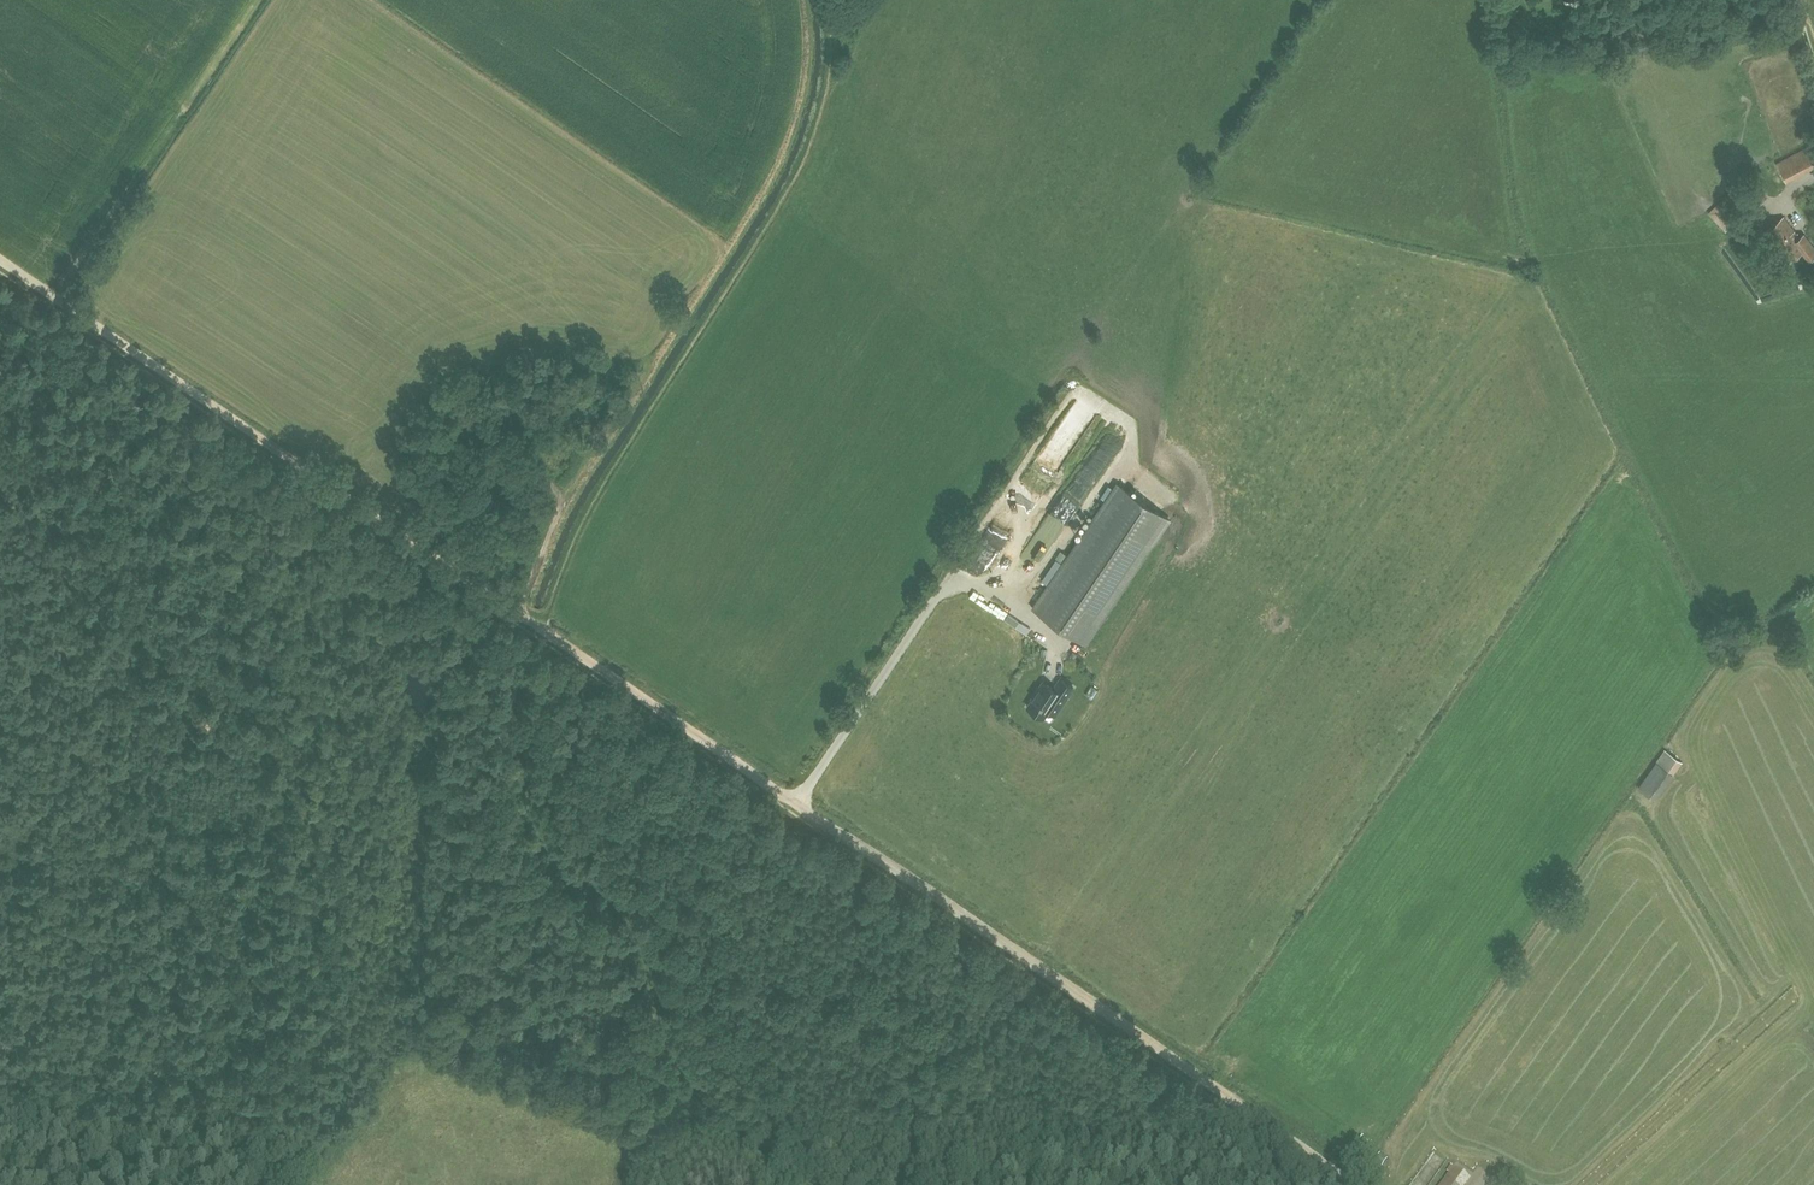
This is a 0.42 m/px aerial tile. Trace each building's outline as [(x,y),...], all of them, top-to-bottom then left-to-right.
[(1813,144),(1777,163),(1786,180),(1813,165),(1813,147),(1813,144)] [(1804,235),(1803,233),(1798,236),(1783,216),(1763,232),(1787,262),(1802,250),(1809,260),(1813,256),(1813,246),(1805,234),(1804,235)] [(1169,519),(1118,484),(1049,586),(1048,584),(1032,607),(1085,643),(1169,519)] [(1061,679),(1054,689),(1044,682),(1036,692),(1037,693),(1028,707),(1030,708),(1030,710),(1034,713),(1037,712),(1044,717),(1048,711),(1055,715),(1074,687),(1061,679)] [(1655,799),(1672,775),(1681,762),(1665,750),(1656,763),(1639,787),(1655,799)] [(1382,1166),(1387,1158),(1380,1153),(1374,1161),(1382,1166)] [(1379,1180),(1384,1172),(1373,1164),(1367,1173),(1379,1180)] [(1470,1177),(1453,1166),(1451,1164),(1446,1170),(1449,1172),(1440,1184),(1464,1184),(1470,1177)]
